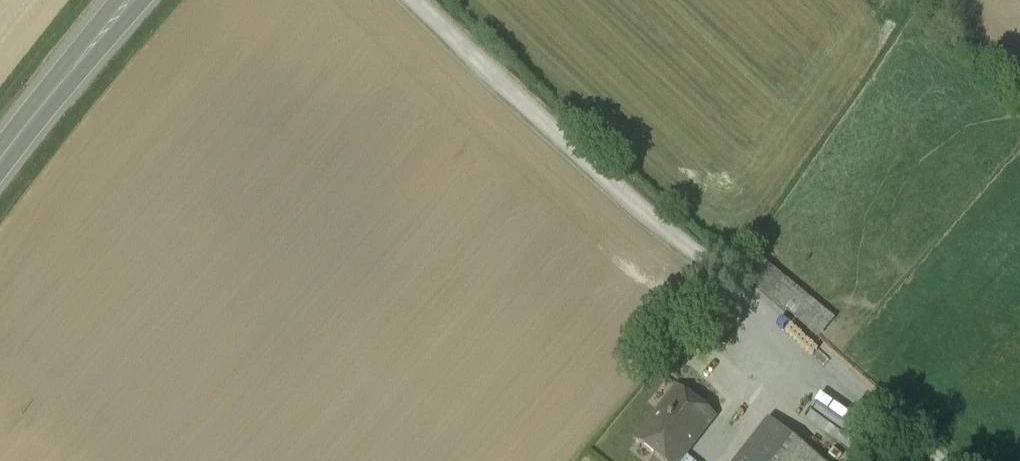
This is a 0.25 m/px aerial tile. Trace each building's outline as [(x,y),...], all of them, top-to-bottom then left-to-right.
[(834,321),(750,250),(734,269),(819,340),(834,321)] [(681,382),(636,439),(664,460),(690,460),(688,460),(724,415),(681,382)] [(854,417),(809,385),(793,407),(837,439),(854,417)] [(769,426),(741,460),(812,460),(769,426)]
